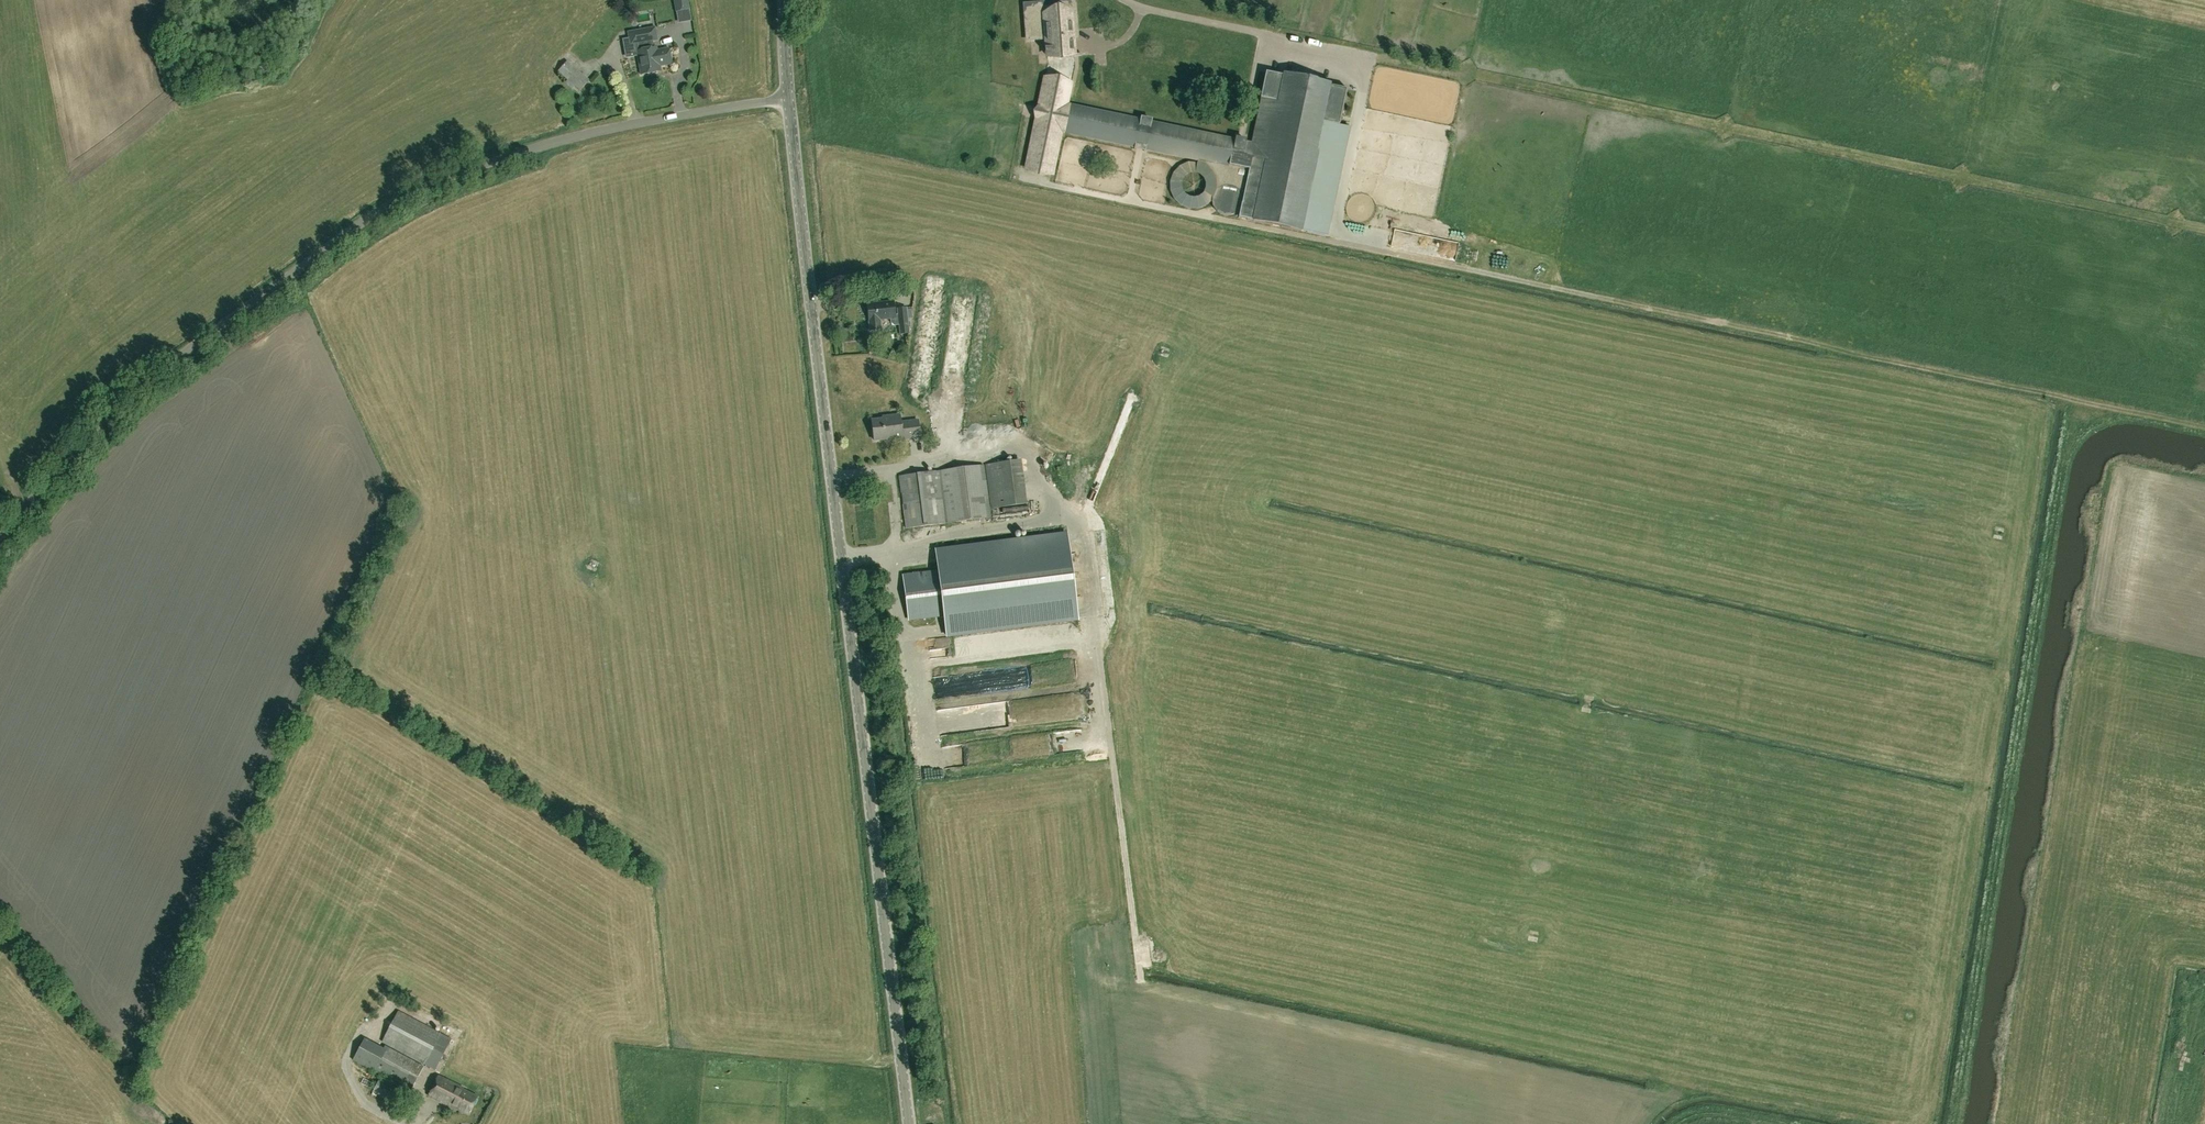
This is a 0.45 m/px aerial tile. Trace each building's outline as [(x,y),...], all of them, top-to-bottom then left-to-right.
[(676,12),(689,10),(690,9),(688,0),(674,0),(676,12)] [(1072,30),(1074,29),(1072,23),(1076,22),(1073,14),(1072,10),(1065,7),(1057,5),(1049,4),(1041,5),(1033,8),(1025,12),(1031,29),(1032,39),(1037,39),(1045,38),(1047,56),(1074,54),(1073,36),(1068,36),(1068,33),(1069,32),(1071,32),(1072,30)] [(653,64),(655,72),(661,71),(660,66),(672,64),(669,48),(658,50),(657,47),(655,47),(654,41),(658,40),(655,27),(641,29),(644,43),(646,43),(649,58),(656,57),(657,64),(653,64)] [(641,74),(655,72),(653,64),(657,64),(656,57),(649,58),(646,43),(644,43),(641,29),(628,32),(631,45),(638,44),(639,51),(637,51),(641,74)] [(580,91),(589,81),(567,62),(557,72),(567,80),(565,83),(572,89),(574,86),(580,91)] [(1241,200),(1241,204),(1238,218),(1253,221),(1300,231),(1326,236),(1349,126),(1341,124),(1348,89),(1331,86),(1332,84),(1284,73),(1284,76),(1266,72),(1260,98),(1263,99),(1253,146),(1245,144),(1246,141),(1235,139),(1234,142),(1151,124),(1152,121),(1140,119),(1140,122),(1065,106),(1070,84),(1071,84),(1071,83),(1045,78),(1046,79),(1040,108),(1037,107),(1035,118),(1037,118),(1027,168),(1051,173),(1060,130),(1135,145),(1134,148),(1145,151),(1146,147),(1198,158),(1197,162),(1196,162),(1196,163),(1201,165),(1205,167),(1208,169),(1211,173),(1214,177),(1215,181),(1215,185),(1215,190),(1212,198),(1217,190),(1219,188),(1222,187),(1226,186),(1230,186),(1233,188),(1237,190),(1239,193),(1241,196),(1241,200)] [(1377,235),(1375,222),(1361,224),(1362,236),(1377,235)] [(882,330),(881,320),(895,318),(893,302),(867,305),(869,322),(870,331),(882,330)] [(900,334),(910,333),(907,308),(898,309),(900,334)] [(874,344),(887,344),(886,336),(874,337),(874,344)] [(900,424),(899,416),(882,418),(882,420),(871,422),(873,441),(894,439),(894,441),(919,438),(917,422),(900,424)] [(991,508),(1024,504),(1019,462),(989,466),(985,466),(991,508)] [(906,529),(990,518),(983,466),(899,477),(906,529)] [(939,571),(904,575),(909,620),(944,615),(947,636),(1078,619),(1067,534),(936,551),(939,571)] [(425,1064),(441,1034),(398,1012),(382,1042),(425,1064)] [(384,1048),(365,1038),(353,1060),(399,1085),(398,1087),(380,1078),(372,1092),(402,1108),(423,1067),(385,1047),(384,1048)] [(468,1115),(478,1097),(463,1090),(464,1088),(439,1075),(428,1095),(456,1110),(456,1109),(468,1115)]
